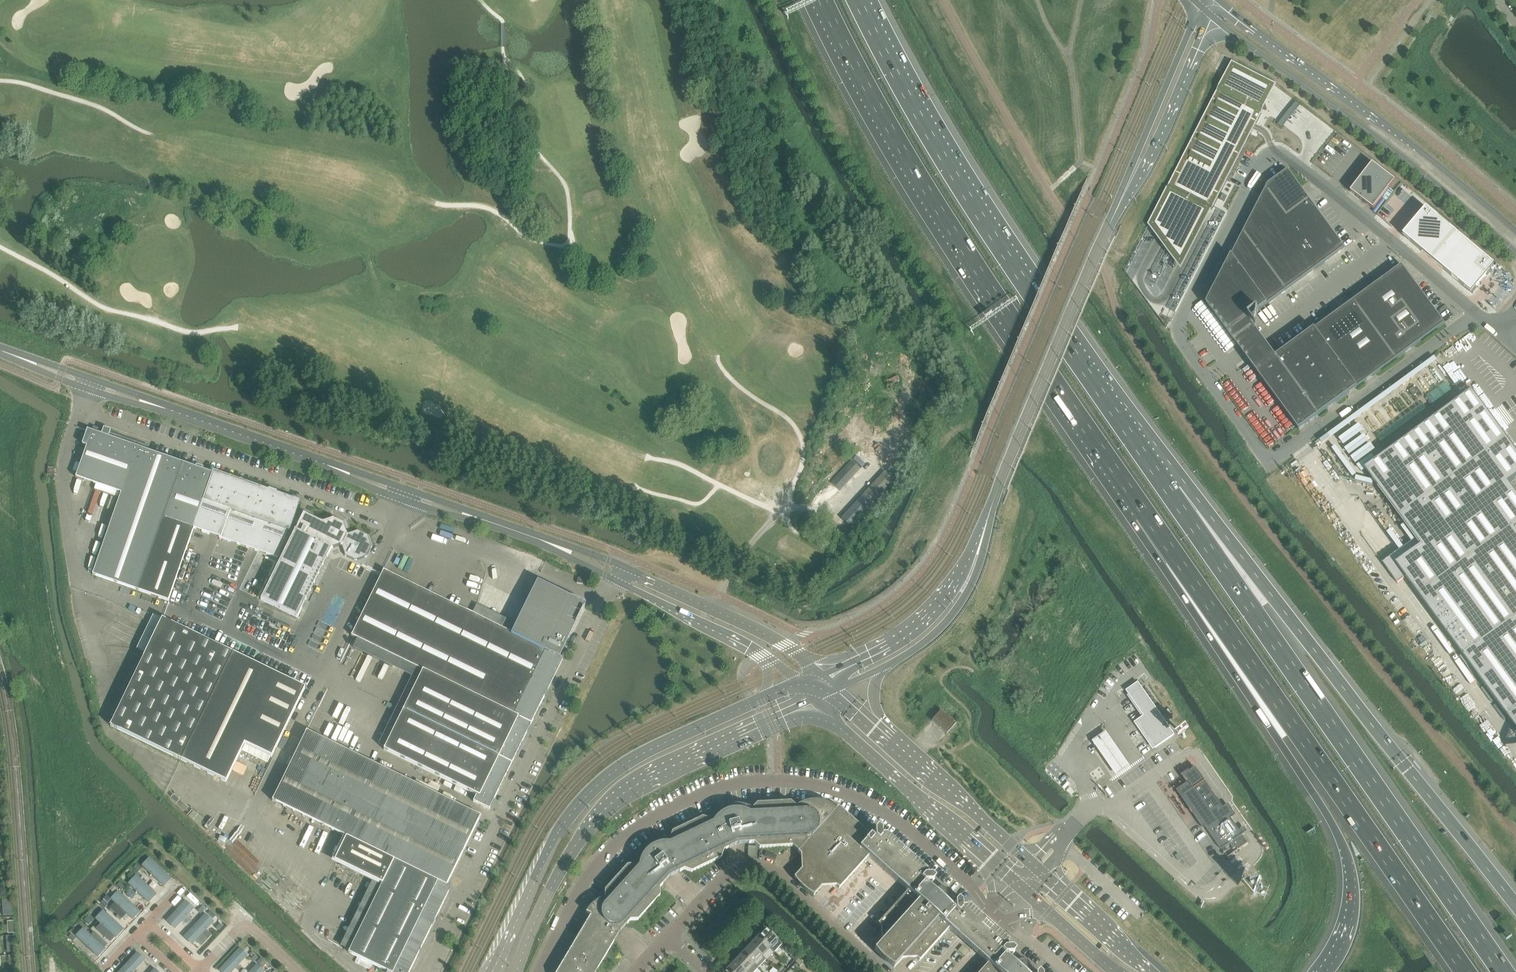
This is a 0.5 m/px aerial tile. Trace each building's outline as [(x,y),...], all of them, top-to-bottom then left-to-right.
[(1168,196),(1162,207),(1167,209),(1173,198),(1194,209),(1199,201),(1217,210),(1259,129),(1261,124),(1256,121),(1267,99),(1270,93),(1237,75),(1228,92),(1223,89),(1168,196)] [(1296,101),(1278,126),(1282,129),(1301,105),(1296,101)] [(1373,210),(1395,181),(1372,164),(1350,193),(1360,200),(1362,202),(1366,205),(1373,210)] [(1402,266),(1276,358),(1261,337),(1248,319),(1345,249),(1288,171),(1268,185),(1206,304),(1241,352),(1299,431),(1299,430),(1445,324),(1402,266)] [(1421,204),(1398,231),(1465,289),(1489,261),(1421,204)] [(1515,478),(1515,451),(1472,391),(1464,396),(1460,399),(1472,415),(1376,485),(1421,546),(1388,570),(1397,584),(1405,578),(1515,729),(1515,493),(1509,483),(1515,478)] [(93,575),(168,602),(194,529),(213,474),(147,451),(149,446),(94,427),(91,433),(76,478),(96,485),(121,494),(93,575)] [(851,461),(831,483),(840,491),(860,469),(851,461)] [(289,532),(294,518),(300,502),(277,494),(277,492),(269,490),(268,491),(262,488),(213,471),(213,474),(194,529),(278,558),(287,531),(289,532)] [(864,495),(863,495),(872,504),(894,480),(891,477),(885,472),(868,490),(864,495)] [(842,519),(850,528),(872,504),(863,495),(842,519)] [(322,522),(314,518),(304,513),(261,600),(298,618),(332,549),(342,545),(345,556),(355,561),(367,557),(372,547),(368,536),(358,531),(347,534),(344,524),(333,519),(322,522)] [(560,657),(563,650),(564,650),(565,647),(585,605),(537,581),(518,621),(516,625),(512,633),(383,570),(351,636),(422,671),(384,750),(476,795),(473,802),(485,807),(489,810),(563,659),(560,657)] [(305,688),(190,632),(162,619),(110,726),(226,782),(245,744),(272,757),(305,688)] [(1140,686),(1129,694),(1138,707),(1139,708),(1145,717),(1137,722),(1143,731),(1145,733),(1145,734),(1155,748),(1174,735),(1155,707),(1153,705),(1143,690),(1141,687),(1140,686)] [(943,731),(946,734),(956,724),(941,710),(932,721),(943,731)] [(356,938),(349,953),(358,957),(372,964),(388,971),(410,971),(451,887),(447,885),(481,816),(307,731),(272,801),(346,837),(335,861),(373,880),(382,884),(356,938)] [(1129,767),(1106,734),(1092,743),(1115,777),(1129,767)] [(1192,788),(1181,796),(1203,828),(1205,827),(1206,828),(1207,829),(1214,840),(1221,850),(1222,849),(1242,835),(1244,833),(1242,830),(1240,832),(1240,831),(1235,825),(1231,819),(1230,817),(1232,816),(1228,810),(1226,811),(1223,808),(1218,800),(1204,780),(1196,768),(1190,772),(1184,776),(1188,782),(1189,783),(1192,788)] [(620,933),(630,921),(638,920),(660,896),(660,888),(670,877),(684,870),(691,872),(721,858),(724,851),(738,844),(754,843),(759,848),(792,847),(801,855),(801,866),(801,869),(794,878),(796,881),(798,884),(801,886),(803,889),(806,891),(810,893),(814,896),(821,887),(836,886),(839,889),(868,857),(907,892),(878,924),(881,927),(882,942),(874,950),(877,954),(880,957),(883,960),(886,963),(890,966),(894,968),(901,960),(905,959),(916,959),(919,961),(948,929),(961,941),(974,952),(987,964),(980,971),(1021,971),(1007,959),(1007,955),(1012,955),(1015,952),(1011,949),(1007,949),(1007,945),(1008,943),(995,931),(981,918),(967,906),(966,908),(962,908),(961,903),(958,900),(955,904),(955,908),(951,909),(927,887),(927,883),(931,883),(935,879),(931,876),(927,876),(926,872),(886,835),(881,836),(881,831),(878,828),(874,832),(875,836),(871,836),(838,807),(836,810),(835,809),(832,806),(829,805),(826,803),(822,802),(819,801),(815,801),(812,801),(808,802),(805,802),(801,804),(798,806),(796,807),(791,803),(790,803),(790,802),(757,804),(752,810),(751,810),(750,809),(749,808),(747,807),(744,806),(739,805),(735,805),(732,805),(728,806),(725,807),(722,809),(718,810),(716,812),(713,815),(711,818),(709,820),(703,818),(702,818),(672,832),(670,839),(667,839),(663,839),(659,839),(656,840),(653,841),(650,843),(647,845),(644,847),(641,850),(639,853),(638,856),(636,859),(635,863),(634,866),(627,866),(605,891),(605,898),(602,899),(599,900),(595,902),(593,904),(590,907),(588,909),(586,912),(591,915),(557,971),(596,971),(620,933)] [(172,876),(150,855),(142,864),(164,885),(172,876)] [(157,892),(136,873),(127,882),(148,901),(157,892)] [(136,894),(131,890),(127,894),(132,899),(136,894)] [(140,914),(118,893),(112,899),(116,903),(111,909),(123,921),(129,915),(134,920),(140,914)] [(195,906),(186,898),(166,919),(175,927),(195,906)] [(677,903),(672,908),(678,915),(683,909),(677,903)] [(103,908),(94,917),(115,936),(124,927),(103,908)] [(214,919),(206,912),(183,935),(192,944),(196,939),(201,944),(212,933),(207,928),(214,919)] [(84,925),(76,934),(98,955),(106,946),(84,925)] [(758,937),(770,948),(778,940),(766,929),(758,937)] [(15,936),(6,937),(7,953),(16,952),(15,936)] [(770,948),(758,937),(750,945),(762,957),(770,948)] [(219,968),(223,971),(231,971),(249,954),(240,945),(219,968)] [(762,957),(750,945),(742,954),(758,968),(766,960),(762,957)] [(964,946),(959,951),(965,956),(969,951),(966,948),(964,946)] [(117,971),(132,971),(145,958),(137,951),(117,971)] [(742,954),(734,962),(745,971),(754,971),(758,968),(742,954)] [(372,964),(358,957),(355,962),(370,969),(372,964)] [(261,959),(258,963),(263,968),(266,964),(261,959)] [(734,962),(726,970),(728,971),(745,971),(734,962)]
